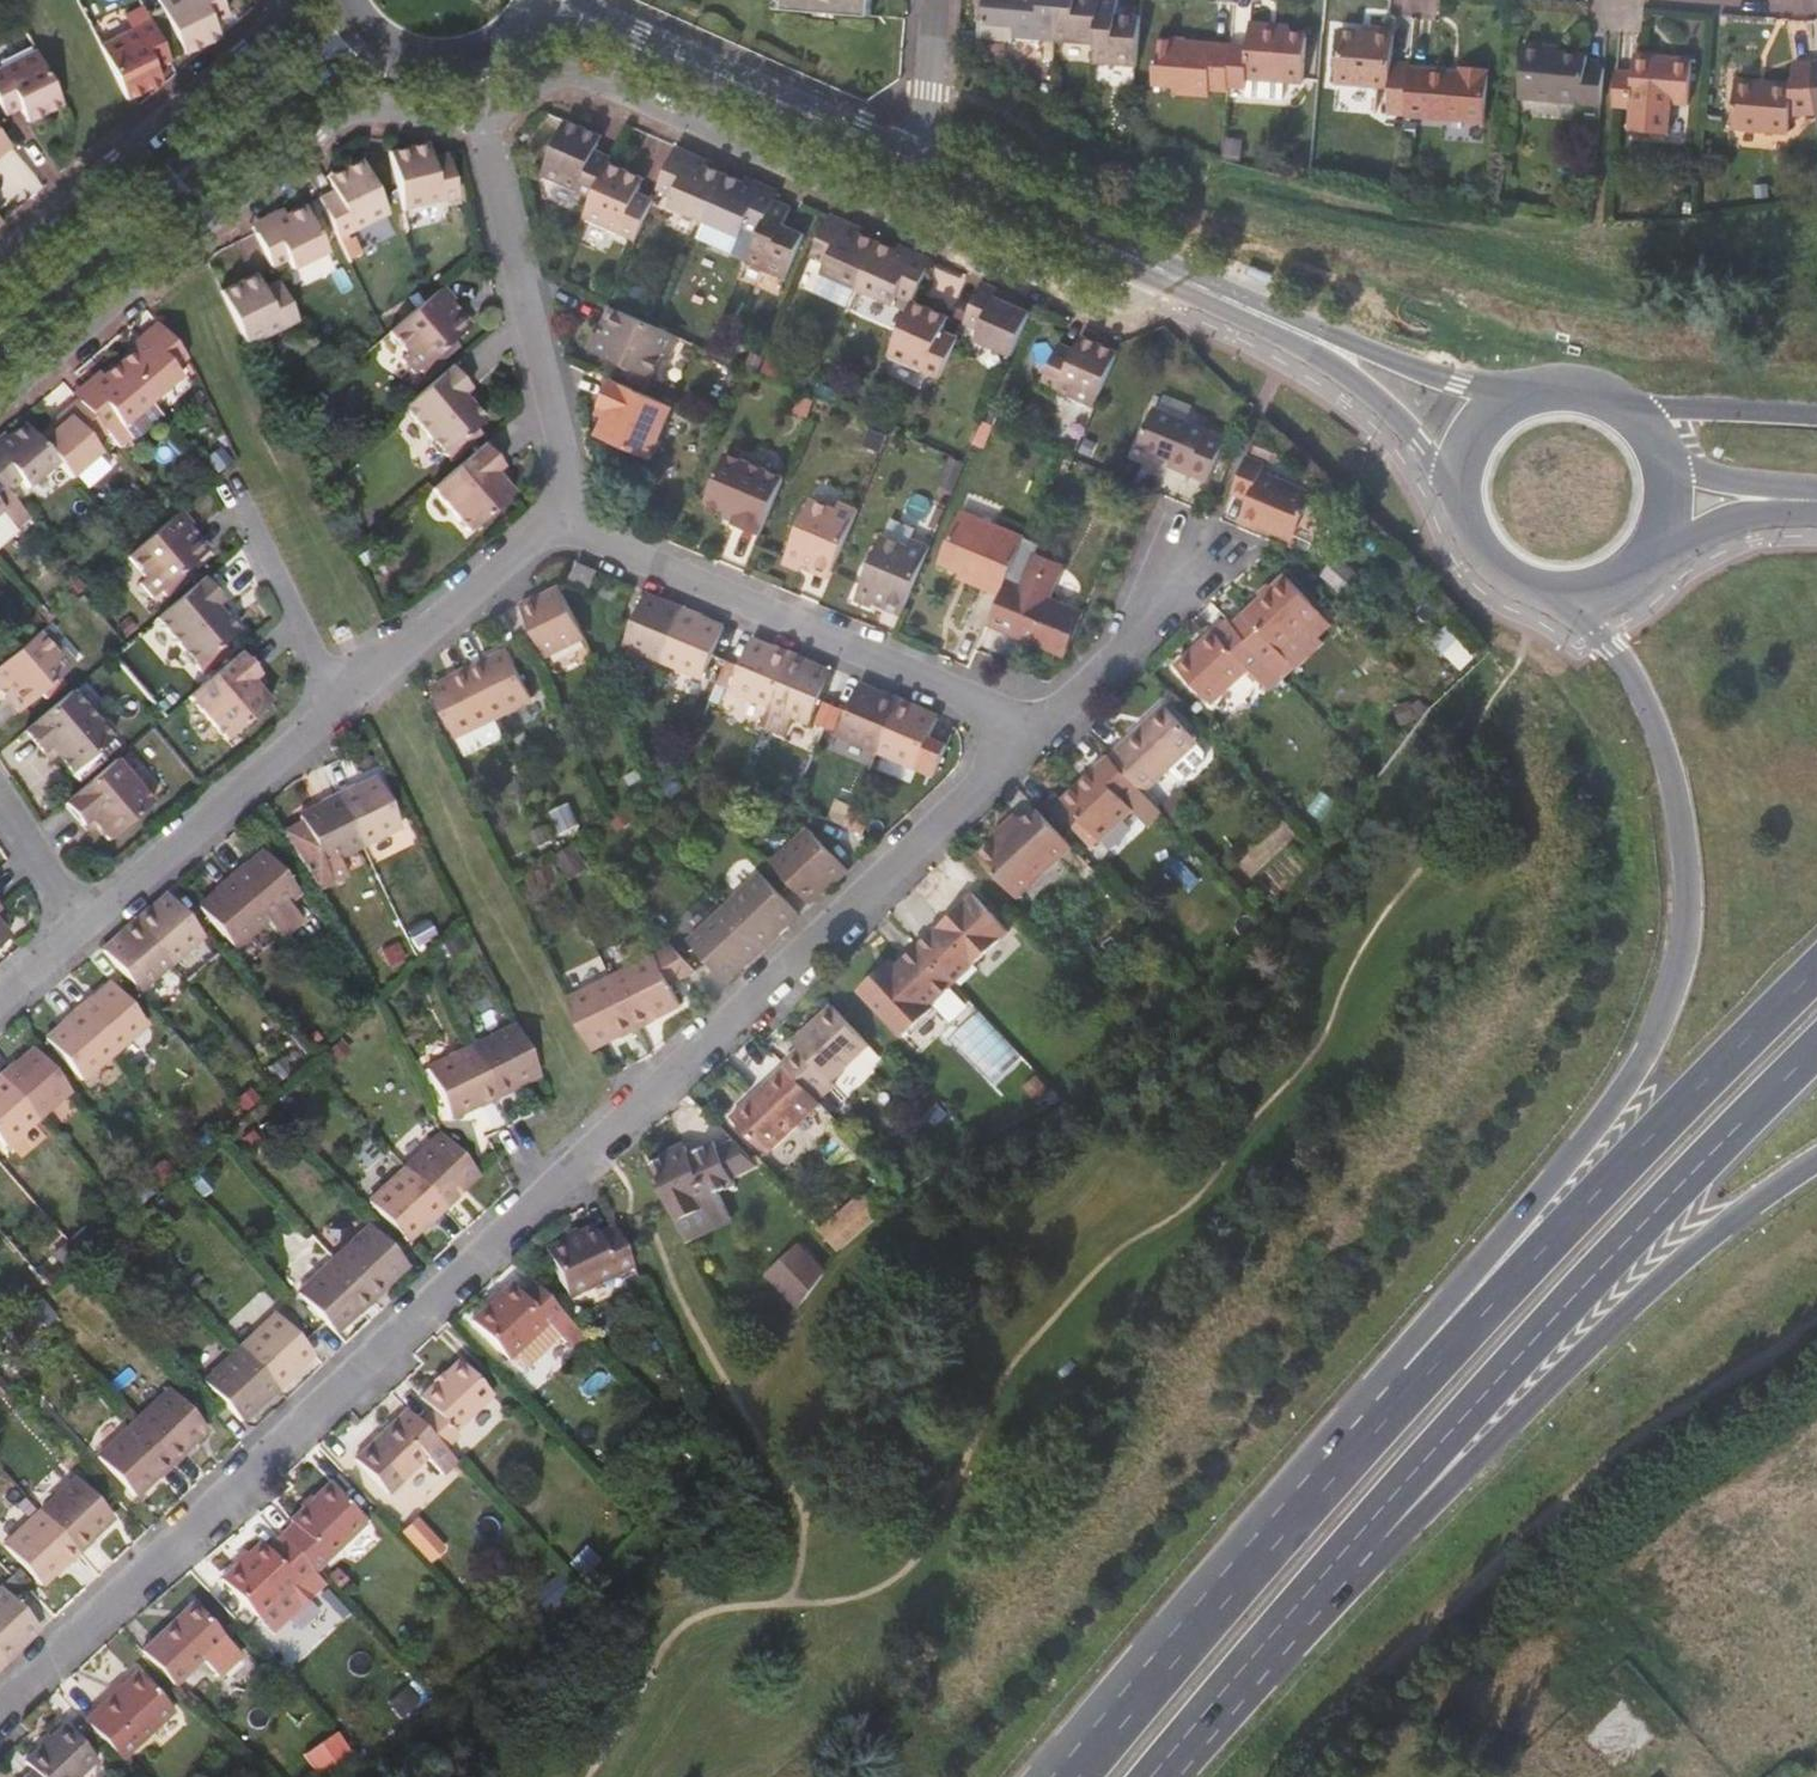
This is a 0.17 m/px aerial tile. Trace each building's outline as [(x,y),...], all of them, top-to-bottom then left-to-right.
[(184,52),(190,50),(202,44),(219,36),(219,35),(212,20),(228,13),(221,0),(159,0),(184,52)] [(778,5),(866,12),(867,0),(779,0),(778,5)] [(1056,32),(1059,0),(985,0),(983,15),(1013,17),(1011,28),(1056,32)] [(1097,35),(1101,0),(1059,0),(1056,32),(1097,35)] [(1136,60),(1137,52),(1141,13),(1120,12),(1121,0),(1101,0),(1097,35),(1095,57),(1136,60)] [(149,18),(99,43),(125,98),(144,88),(160,80),(154,67),(169,59),(149,18)] [(1247,43),(1231,42),(1228,84),(1244,86),(1243,95),(1273,98),(1275,77),(1303,79),(1307,31),(1288,29),(1268,26),(1269,21),(1250,19),(1247,43)] [(1288,22),(1269,21),(1268,26),(1288,29),(1288,22)] [(1363,24),(1362,30),(1394,32),(1394,25),(1363,24)] [(1392,61),(1394,32),(1362,30),(1340,28),(1336,82),(1389,86),(1387,110),(1405,111),(1409,65),(1409,62),(1392,61)] [(1210,87),(1228,88),(1228,84),(1231,42),(1156,36),(1153,82),(1171,83),(1171,90),(1209,92),(1210,87)] [(1520,96),(1601,103),(1604,66),(1588,65),(1588,54),(1546,51),(1546,45),(1524,44),(1520,96)] [(61,102),(34,49),(0,66),(0,108),(3,114),(18,107),(24,120),(61,102)] [(1635,69),(1617,67),(1614,104),(1631,105),(1632,97),(1688,101),(1692,55),(1636,51),(1635,69)] [(1788,112),(1816,110),(1812,59),(1792,60),(1791,77),(1765,75),(1765,79),(1734,77),(1730,123),(1787,128),(1788,112)] [(1429,68),(1409,65),(1405,111),(1405,113),(1489,120),(1493,73),(1489,72),(1489,65),(1463,64),(1462,75),(1429,73),(1429,68)] [(538,177),(591,199),(610,156),(596,149),(602,136),(563,119),(538,177)] [(11,145),(4,137),(0,141),(0,154),(11,145)] [(414,151),(427,148),(427,146),(425,141),(412,144),(414,151)] [(414,151),(412,144),(411,144),(386,150),(401,209),(458,195),(447,151),(429,155),(427,148),(414,151)] [(703,168),(706,164),(708,160),(676,145),(672,155),(703,168)] [(703,168),(672,155),(658,188),(672,195),(668,204),(704,220),(725,172),(706,164),(703,168)] [(646,171),(610,156),(591,199),(586,211),(638,232),(656,192),(640,185),(646,171)] [(340,176),(328,182),(331,186),(332,188),(316,196),(337,238),(385,213),(359,158),(337,169),(340,176)] [(340,176),(337,169),(325,174),(328,182),(340,176)] [(774,199),(742,185),(744,181),(726,174),(725,172),(704,220),(740,235),(733,252),(748,258),(759,233),(774,199)] [(742,185),(774,199),(778,191),(746,177),(744,181),(742,185)] [(789,226),(797,208),(774,199),(759,233),(748,258),(747,262),(784,278),(804,233),(789,226)] [(323,247),(302,203),(283,213),(284,215),(253,230),(268,261),(283,254),(289,264),(323,247)] [(284,215),(283,213),(280,207),(269,213),(250,222),(253,230),(284,215)] [(858,235),(858,233),(861,226),(828,212),(824,221),(858,235)] [(740,235),(704,220),(697,236),(733,252),(740,235)] [(858,235),(824,221),(810,254),(826,261),(822,270),(857,285),(876,240),(858,233),(858,235)] [(896,252),(897,250),(876,240),(857,285),(894,301),(898,293),(913,299),(928,265),(896,252)] [(896,252),(928,265),(931,259),(899,244),(897,250),(896,252)] [(245,288),(259,281),(255,272),(241,279),(245,288)] [(245,288),(241,279),(219,290),(247,345),(297,319),(277,279),(262,287),(259,281),(245,288)] [(978,288),(1013,304),(1016,296),(982,280),(978,288)] [(471,325),(440,287),(423,302),(395,325),(413,347),(407,353),(421,368),(471,325)] [(975,340),(1010,355),(1029,311),(1013,304),(978,288),(963,323),(980,331),(975,340)] [(946,315),(913,300),(887,357),(939,378),(957,337),(941,330),(946,315)] [(610,306),(599,332),(606,336),(619,310),(610,306)] [(663,351),(672,333),(658,327),(619,310),(606,336),(599,332),(591,349),(645,373),(657,349),(663,351)] [(136,351),(161,329),(155,322),(138,337),(129,344),(133,349),(136,351)] [(136,351),(133,349),(117,363),(150,402),(180,376),(172,366),(184,356),(161,329),(136,351)] [(1042,385),(1094,407),(1118,351),(1082,335),(1074,350),(1060,344),(1042,385)] [(102,380),(78,401),(90,416),(100,428),(128,460),(141,448),(133,439),(161,415),(150,402),(117,363),(100,377),(102,380)] [(468,388),(450,366),(403,406),(431,439),(432,446),(438,453),(445,453),(485,419),(463,394),(468,388)] [(102,380),(100,377),(96,372),(88,379),(71,393),(78,401),(102,380)] [(644,454),(667,403),(612,379),(600,405),(610,409),(606,418),(598,433),(644,454)] [(41,411),(66,388),(62,383),(41,400),(35,405),(41,411)] [(830,390),(815,384),(810,394),(817,397),(825,401),(830,390)] [(41,411),(35,405),(19,418),(23,423),(54,459),(83,434),(77,426),(90,416),(78,401),(71,393),(66,388),(41,411)] [(1228,432),(1156,402),(1140,442),(1177,455),(1193,462),(1191,469),(1210,476),(1228,432)] [(596,413),(606,418),(610,409),(600,405),(596,413)] [(0,447),(0,485),(5,491),(18,479),(26,487),(56,462),(54,459),(23,423),(6,438),(8,441),(0,447)] [(513,494),(501,480),(494,472),(501,466),(483,444),(437,483),(474,526),(513,494)] [(733,522),(760,534),(784,477),(745,460),(742,452),(734,449),(726,452),(707,501),(736,514),(733,522)] [(1299,532),(1313,497),(1315,492),(1263,470),(1266,462),(1247,454),(1232,490),(1250,498),(1244,515),(1297,536),(1299,532)] [(1174,462),(1191,469),(1193,462),(1177,455),(1174,462)] [(508,473),(501,466),(494,472),(501,480),(508,473)] [(5,491),(0,495),(0,511),(14,527),(27,516),(5,491)] [(973,565),(1006,580),(1012,565),(1030,523),(967,497),(945,547),(974,560),(973,565)] [(1336,507),(1313,497),(1299,532),(1321,541),(1336,507)] [(784,559),(800,566),(804,559),(832,570),(855,517),(835,508),(831,517),(806,506),(784,559)] [(189,525),(178,512),(174,515),(154,532),(132,551),(150,572),(143,578),(157,594),(203,554),(183,531),(189,525)] [(1006,580),(994,610),(1071,641),(1089,598),(1052,583),(1067,550),(1039,538),(1043,529),(1030,523),(1012,565),(1006,580)] [(209,549),(189,525),(183,531),(203,554),(209,549)] [(913,536),(888,525),(881,541),(906,552),(909,546),(913,536)] [(857,596),(871,603),(876,595),(904,607),(927,552),(909,546),(906,552),(881,541),(857,596)] [(800,566),(829,579),(832,570),(804,559),(800,566)] [(589,585),(595,568),(579,561),(575,570),(572,577),(589,585)] [(185,570),(157,594),(162,599),(190,576),(185,570)] [(1285,573),(1233,622),(1278,670),(1290,659),(1280,649),(1320,611),(1285,573)] [(221,599),(202,577),(155,618),(180,647),(180,657),(185,663),(195,663),(234,629),(214,605),(221,599)] [(544,651),(583,631),(561,586),(546,594),(539,597),(536,592),(519,601),(521,606),(539,642),(544,651)] [(622,641),(664,659),(686,606),(669,599),(667,603),(644,593),(633,620),(632,619),(622,641)] [(871,603),(901,615),(904,607),(876,595),(871,603)] [(703,675),(714,653),(724,627),(701,618),(703,613),(686,606),(664,659),(703,675)] [(1233,622),(1229,618),(1214,631),(1219,635),(1233,622)] [(1266,685),(1280,672),(1278,670),(1233,622),(1219,635),(1214,631),(1178,664),(1224,713),(1260,680),(1266,685)] [(6,682),(24,703),(69,665),(57,652),(51,656),(33,636),(0,663),(0,686),(6,682)] [(730,686),(772,703),(794,651),(778,644),(776,644),(775,647),(764,643),(752,638),(746,651),(741,664),(730,686)] [(533,695),(514,655),(510,647),(498,654),(486,659),(484,654),(468,663),(494,714),(533,695)] [(811,720),(821,698),(831,671),(808,660),(809,658),(794,651),(772,703),(763,723),(786,733),(795,714),(811,720)] [(267,701),(257,689),(250,681),(258,674),(240,652),(193,692),(230,734),(267,701)] [(456,734),(494,714),(468,663),(453,670),(454,675),(446,679),(433,686),(436,693),(456,734)] [(265,682),(258,674),(250,681),(257,689),(265,682)] [(24,703),(6,682),(0,686),(0,688),(18,709),(24,703)] [(877,748),(899,694),(888,690),(883,688),(882,692),(860,683),(848,709),(839,732),(877,748)] [(99,722),(71,689),(23,729),(42,752),(51,746),(72,770),(112,738),(112,731),(105,724),(99,722)] [(930,735),(935,721),(912,712),(916,701),(899,694),(877,748),(919,765),(931,771),(936,772),(948,742),(944,740),(930,735)] [(1164,703),(1111,755),(1141,786),(1145,791),(1199,740),(1164,703)] [(193,707),(182,717),(209,746),(220,736),(193,707)] [(467,756),(506,737),(494,714),(456,734),(467,756)] [(881,755),(876,767),(905,779),(910,767),(881,755)] [(1145,791),(1141,786),(1111,755),(1065,799),(1102,838),(1134,808),(1150,824),(1164,810),(1145,791)] [(91,817),(97,824),(108,838),(148,804),(111,761),(65,800),(84,822),(91,817)] [(680,783),(668,770),(657,777),(671,792),(680,783)] [(352,784),(351,781),(335,790),(360,840),(404,818),(379,771),(352,784)] [(327,857),(360,840),(335,790),(323,795),(324,799),(300,812),(304,817),(286,832),(318,884),(336,874),(327,857)] [(851,810),(838,805),(831,818),(845,824),(851,810)] [(629,822),(636,816),(628,806),(620,813),(629,822)] [(1017,891),(1069,841),(1039,809),(1025,821),(1017,812),(999,828),(1003,832),(981,853),(1017,891)] [(865,816),(851,810),(845,824),(859,830),(865,816)] [(90,830),(97,824),(91,817),(84,822),(90,830)] [(531,846),(542,840),(535,827),(524,832),(531,846)] [(812,829),(774,864),(775,864),(792,882),(810,901),(833,879),(837,881),(849,870),(828,847),(812,829)] [(243,858),(239,861),(240,862),(228,872),(266,915),(301,884),(265,843),(245,860),(243,858)] [(557,880),(550,868),(539,874),(545,887),(557,880)] [(235,942),(266,915),(228,872),(215,883),(218,887),(200,902),(206,909),(235,942)] [(763,873),(728,907),(766,947),(776,938),(779,935),(776,933),(799,911),(781,892),(763,873)] [(170,959),(202,931),(192,920),(167,892),(151,906),(146,904),(132,916),(170,959)] [(971,895),(895,968),(884,979),(877,972),(858,991),(901,1037),(932,1007),(931,1003),(1006,933),(971,895)] [(691,941),(709,960),(729,979),(751,958),(753,960),(766,947),(728,907),(691,941)] [(138,986),(170,959),(132,916),(119,928),(122,932),(104,947),(128,976),(138,986)] [(0,925),(0,941),(8,934),(0,925)] [(424,928),(411,940),(419,955),(423,951),(432,944),(424,928)] [(673,981),(698,969),(676,945),(615,976),(640,1028),(656,1019),(655,1015),(682,1002),(677,990),(673,981)] [(888,962),(877,972),(884,979),(895,968),(888,962)] [(626,1030),(627,1034),(640,1028),(615,976),(568,999),(592,1047),(626,1030)] [(118,988),(117,985),(112,979),(93,996),(90,993),(76,1005),(114,1049),(147,1020),(118,988)] [(81,1076),(114,1049),(76,1005),(62,1017),(65,1020),(48,1035),(53,1042),(52,1043),(81,1076)] [(796,1049),(782,1062),(785,1065),(818,1101),(832,1087),(829,1083),(866,1046),(829,1006),(791,1043),(796,1049)] [(513,1024),(470,1045),(496,1097),(516,1087),(512,1079),(535,1067),(529,1056),(513,1024)] [(349,1043),(340,1033),(328,1045),(337,1054),(349,1043)] [(38,1114),(71,1085),(41,1052),(36,1045),(17,1061),(15,1058),(0,1071),(38,1114)] [(477,1107),(496,1097),(470,1045),(428,1066),(451,1109),(472,1098),(477,1107)] [(765,1155),(820,1103),(818,1101),(785,1065),(730,1118),(765,1155)] [(38,1114),(0,1071),(0,1138),(4,1143),(38,1114)] [(290,1113),(298,1105),(288,1094),(279,1102),(290,1113)] [(255,1146),(265,1136),(255,1125),(245,1134),(255,1146)] [(442,1129),(406,1163),(447,1206),(457,1197),(459,1195),(456,1192),(479,1169),(442,1129)] [(695,1140),(649,1164),(670,1207),(686,1240),(732,1218),(719,1190),(736,1182),(733,1176),(719,1147),(717,1141),(700,1149),(695,1140)] [(733,1140),(719,1147),(733,1176),(757,1165),(733,1140)] [(369,1198),(401,1232),(407,1237),(431,1215),(434,1218),(447,1206),(406,1163),(369,1198)] [(205,1192),(216,1182),(205,1172),(195,1180),(205,1192)] [(141,1189),(149,1201),(162,1189),(152,1178),(141,1189)] [(882,1212),(864,1191),(831,1222),(848,1242),(882,1212)] [(172,1221),(183,1211),(172,1200),(162,1209),(172,1221)] [(371,1220),(335,1255),(376,1297),(388,1285),(387,1281),(409,1261),(391,1241),(371,1220)] [(831,1222),(819,1231),(838,1251),(848,1242),(831,1222)] [(564,1292),(629,1260),(611,1224),(595,1233),(592,1226),(543,1250),(564,1292)] [(767,1272),(799,1305),(823,1271),(796,1244),(767,1272)] [(299,1289),(327,1318),(337,1328),(359,1307),(362,1310),(376,1297),(335,1255),(299,1289)] [(564,1344),(579,1330),(532,1280),(519,1293),(509,1283),(469,1321),(507,1360),(546,1324),(564,1344)] [(21,1335),(38,1319),(26,1306),(9,1320),(9,1322),(21,1335)] [(277,1309),(241,1344),(281,1386),(293,1375),(292,1371),(314,1350),(305,1339),(277,1309)] [(204,1379),(223,1399),(242,1418),(265,1397),(268,1399),(281,1386),(241,1344),(204,1379)] [(431,1406),(417,1420),(442,1446),(457,1433),(453,1426),(490,1392),(457,1357),(419,1392),(431,1406)] [(11,1381),(0,1370),(0,1391),(11,1381)] [(171,1386),(135,1420),(175,1463),(189,1449),(186,1446),(208,1425),(202,1418),(171,1386)] [(436,1464),(448,1453),(442,1446),(417,1420),(405,1406),(391,1419),(353,1454),(386,1490),(425,1454),(436,1464)] [(99,1455),(130,1488),(131,1488),(137,1493),(160,1471),(163,1474),(175,1463),(135,1420),(99,1455)] [(78,1474),(42,1508),(83,1550),(96,1539),(92,1534),(116,1513),(110,1507),(78,1474)] [(292,1523),(278,1535),(304,1561),(308,1566),(311,1569),(362,1521),(326,1483),(288,1518),(292,1523)] [(5,1544),(37,1576),(43,1581),(66,1560),(69,1563),(83,1550),(42,1508),(5,1544)] [(219,1576),(256,1614),(267,1626),(319,1578),(311,1569),(308,1566),(304,1561),(278,1535),(265,1547),(258,1540),(219,1576)] [(21,1566),(15,1572),(27,1585),(34,1579),(21,1566)] [(8,1578),(20,1592),(27,1585),(15,1572),(8,1578)] [(0,1585),(0,1652),(7,1660),(19,1649),(22,1646),(19,1643),(42,1623),(16,1596),(2,1583),(0,1585)] [(191,1603),(141,1650),(170,1681),(173,1684),(201,1659),(216,1675),(239,1654),(191,1603)] [(136,1672),(85,1720),(122,1759),(150,1732),(173,1711),(136,1672)] [(23,1776),(75,1776),(95,1758),(63,1724),(25,1760),(32,1769),(23,1776)] [(319,1731),(339,1753),(344,1749),(323,1727),(319,1731)] [(297,1751),(317,1774),(339,1753),(319,1731),(297,1751)] [(1771,1776),(1802,1776),(1787,1762),(1771,1776)]
